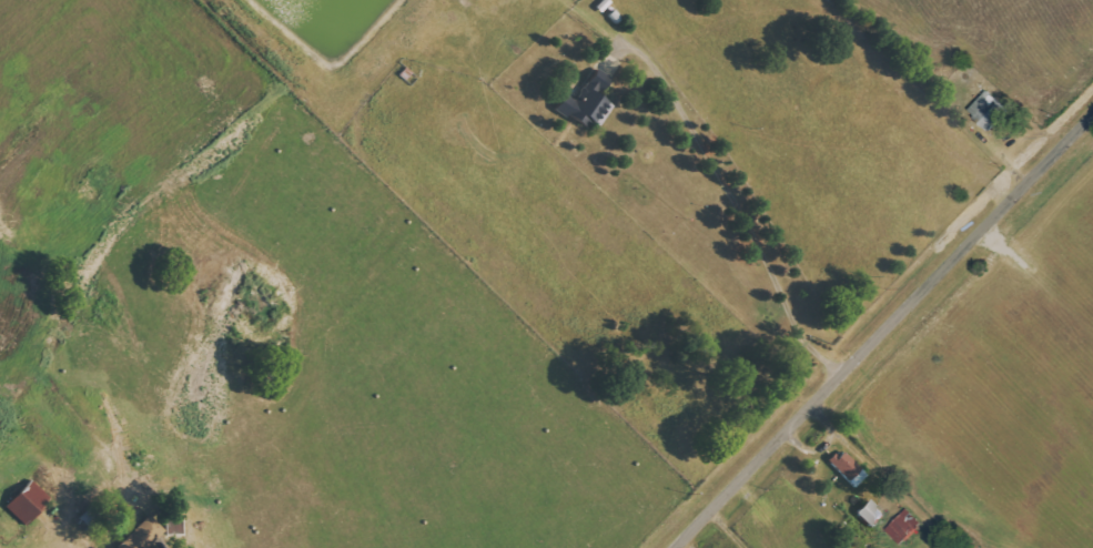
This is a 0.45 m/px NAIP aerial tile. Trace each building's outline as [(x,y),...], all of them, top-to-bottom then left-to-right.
[(558,109),(593,131),(612,102),(601,96),(612,78),(596,68),(576,101),(567,95),(558,109)] [(1010,110),(989,90),(970,111),(991,131),(1010,110)] [(829,460),(858,487),(869,474),(840,448),(829,460)] [(52,498),(33,479),(7,507),(27,525),(52,498)] [(874,527),(887,513),(871,499),(858,513),(874,527)] [(887,529),(901,544),(924,523),(910,508),(887,529)] [(167,534),(153,516),(119,541),(124,547),(148,547),(167,534)]
